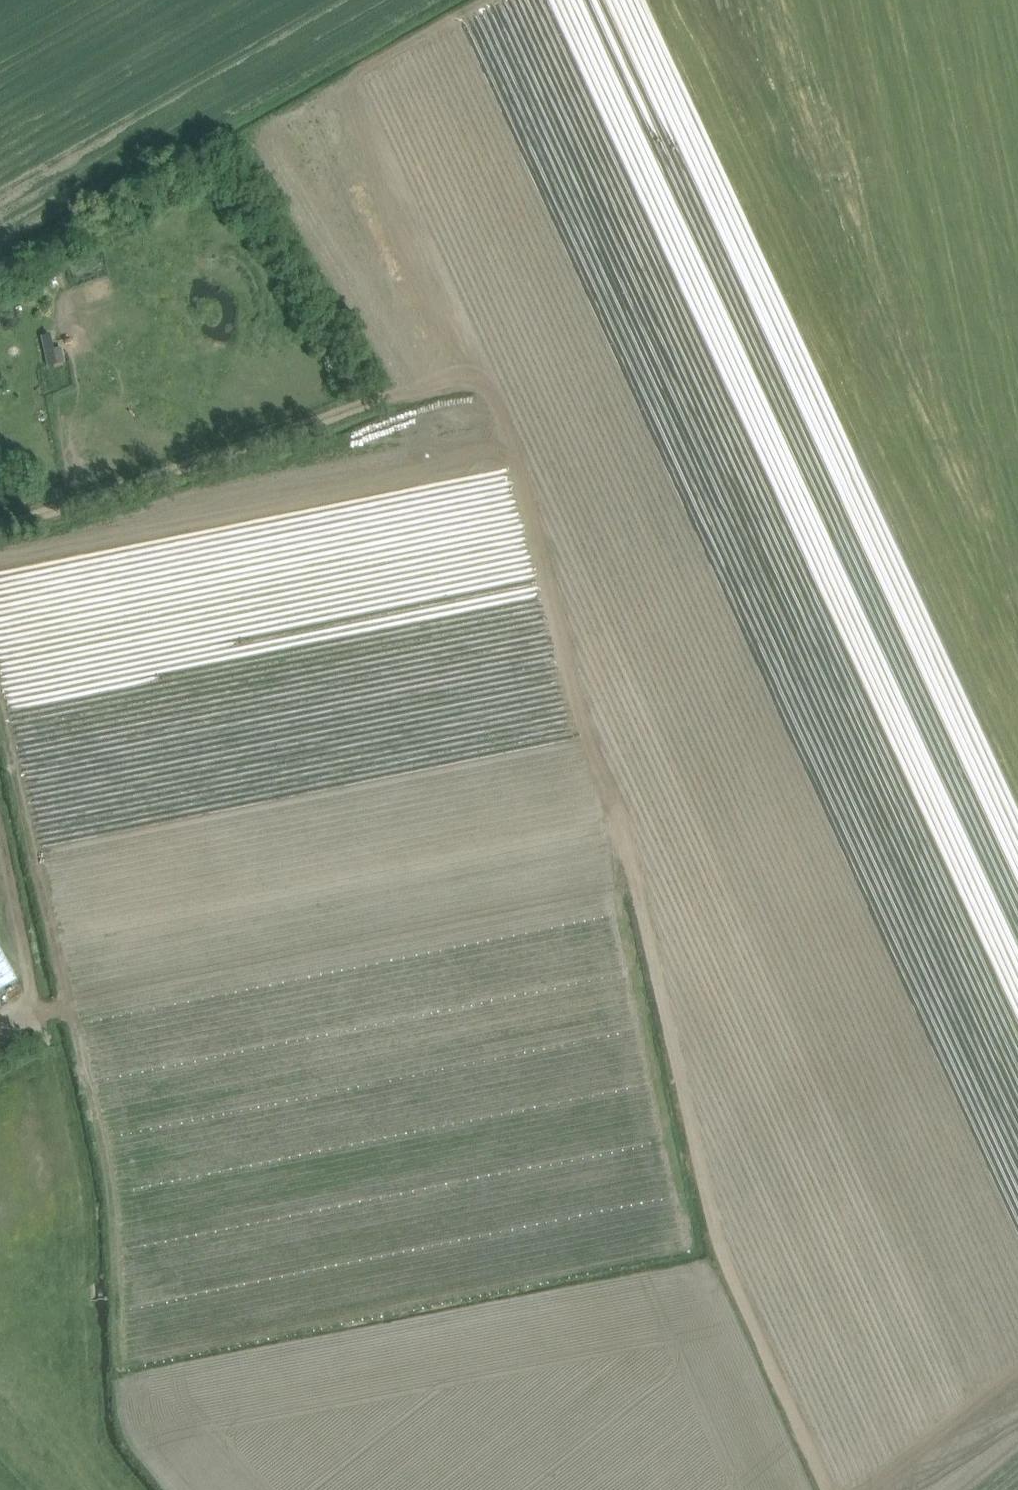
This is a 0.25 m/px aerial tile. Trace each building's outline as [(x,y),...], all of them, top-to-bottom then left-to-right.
[(100,255),(90,259),(94,268),(104,264),(100,255)] [(33,287),(18,290),(20,298),(34,295),(33,287)] [(43,337),(49,365),(64,362),(62,350),(55,351),(51,336),(43,337)] [(16,981),(0,952),(0,990),(16,981)]
